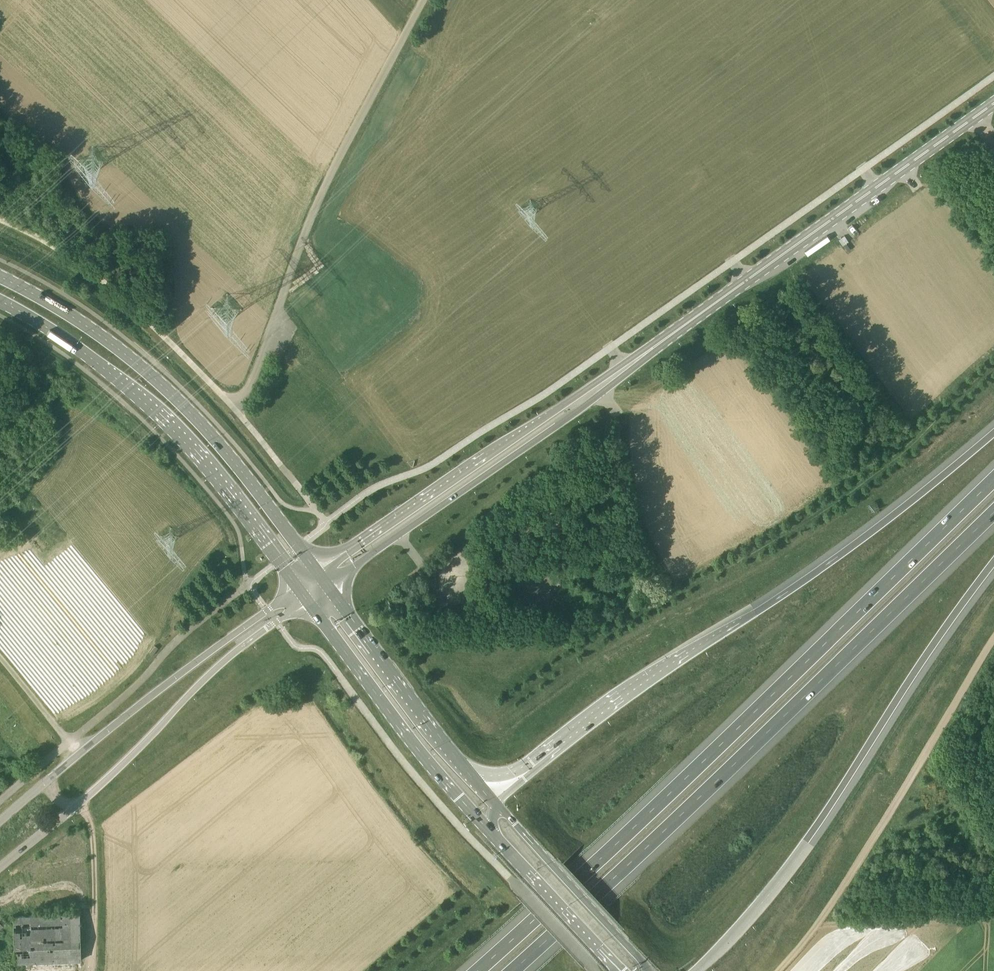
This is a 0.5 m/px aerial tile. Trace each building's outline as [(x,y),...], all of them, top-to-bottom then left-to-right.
[(85,959),(83,912),(16,914),(17,961),(85,959)]
